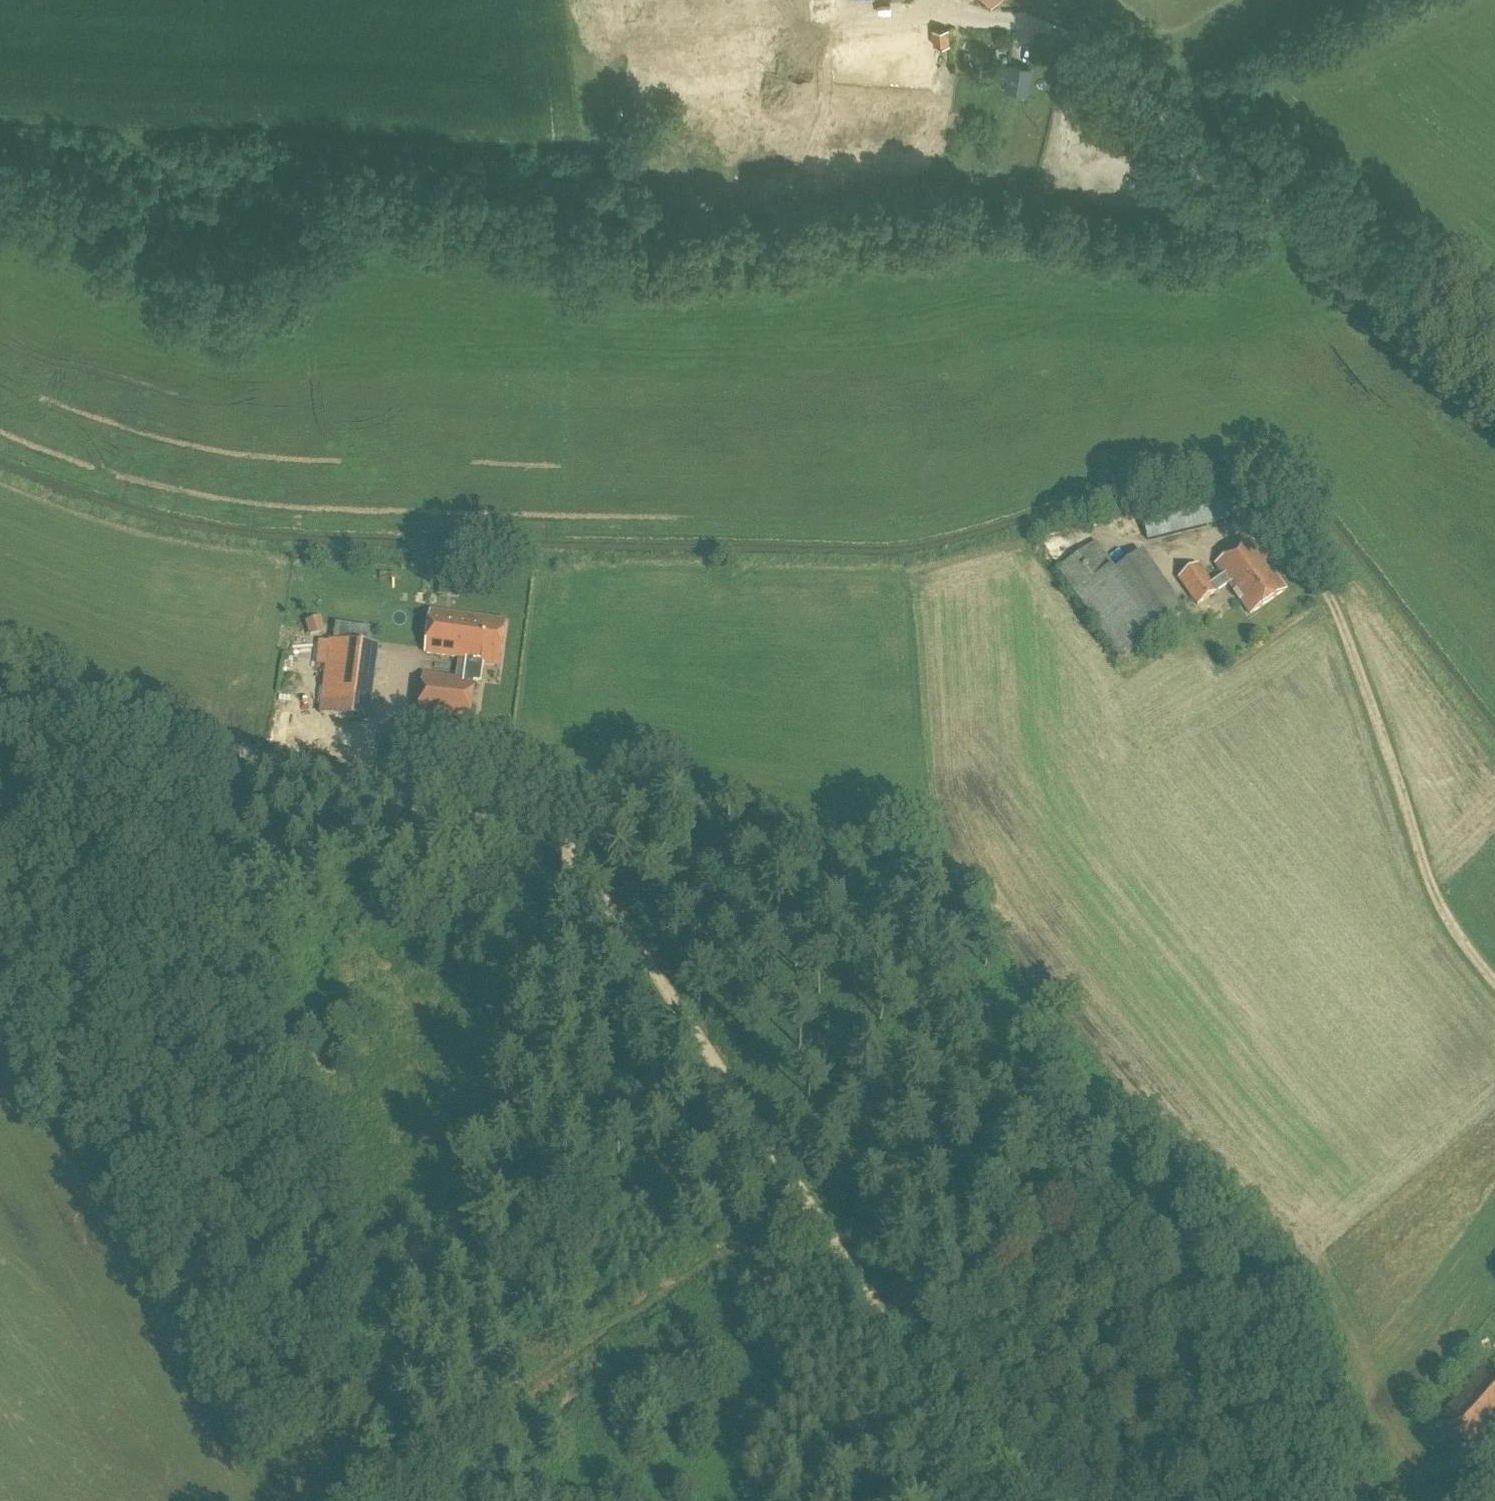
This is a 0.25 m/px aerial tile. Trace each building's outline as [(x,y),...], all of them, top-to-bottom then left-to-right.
[(951,27),(931,29),(933,44),(951,43),(951,27)] [(719,96),(766,97),(768,49),(721,48),(719,96)] [(843,85),(890,82),(888,54),(841,58),(843,85)] [(1005,89),(1029,93),(1034,68),(1009,63),(1005,89)] [(1120,516),(1125,538),(1145,533),(1148,542),(1234,522),(1227,490),(1120,516)] [(1213,584),(1218,590),(1219,592),(1228,585),(1250,616),(1287,589),(1251,539),(1214,566),(1223,577),(1213,584)] [(1058,569),(1121,660),(1188,614),(1143,552),(1117,571),(1098,542),(1058,569)] [(1177,580),(1196,606),(1218,590),(1213,584),(1199,564),(1177,580)] [(419,717),(471,722),(475,681),(481,682),(483,665),(500,667),(506,620),(431,611),(426,655),(466,660),(464,678),(424,672),(419,717)] [(318,620),(307,623),(310,634),(321,631),(318,620)] [(384,645),(333,644),(331,726),(382,727),(384,645)] [(1474,1455),(1494,1431),(1494,1370),(1487,1363),(1436,1418),(1474,1455)]
